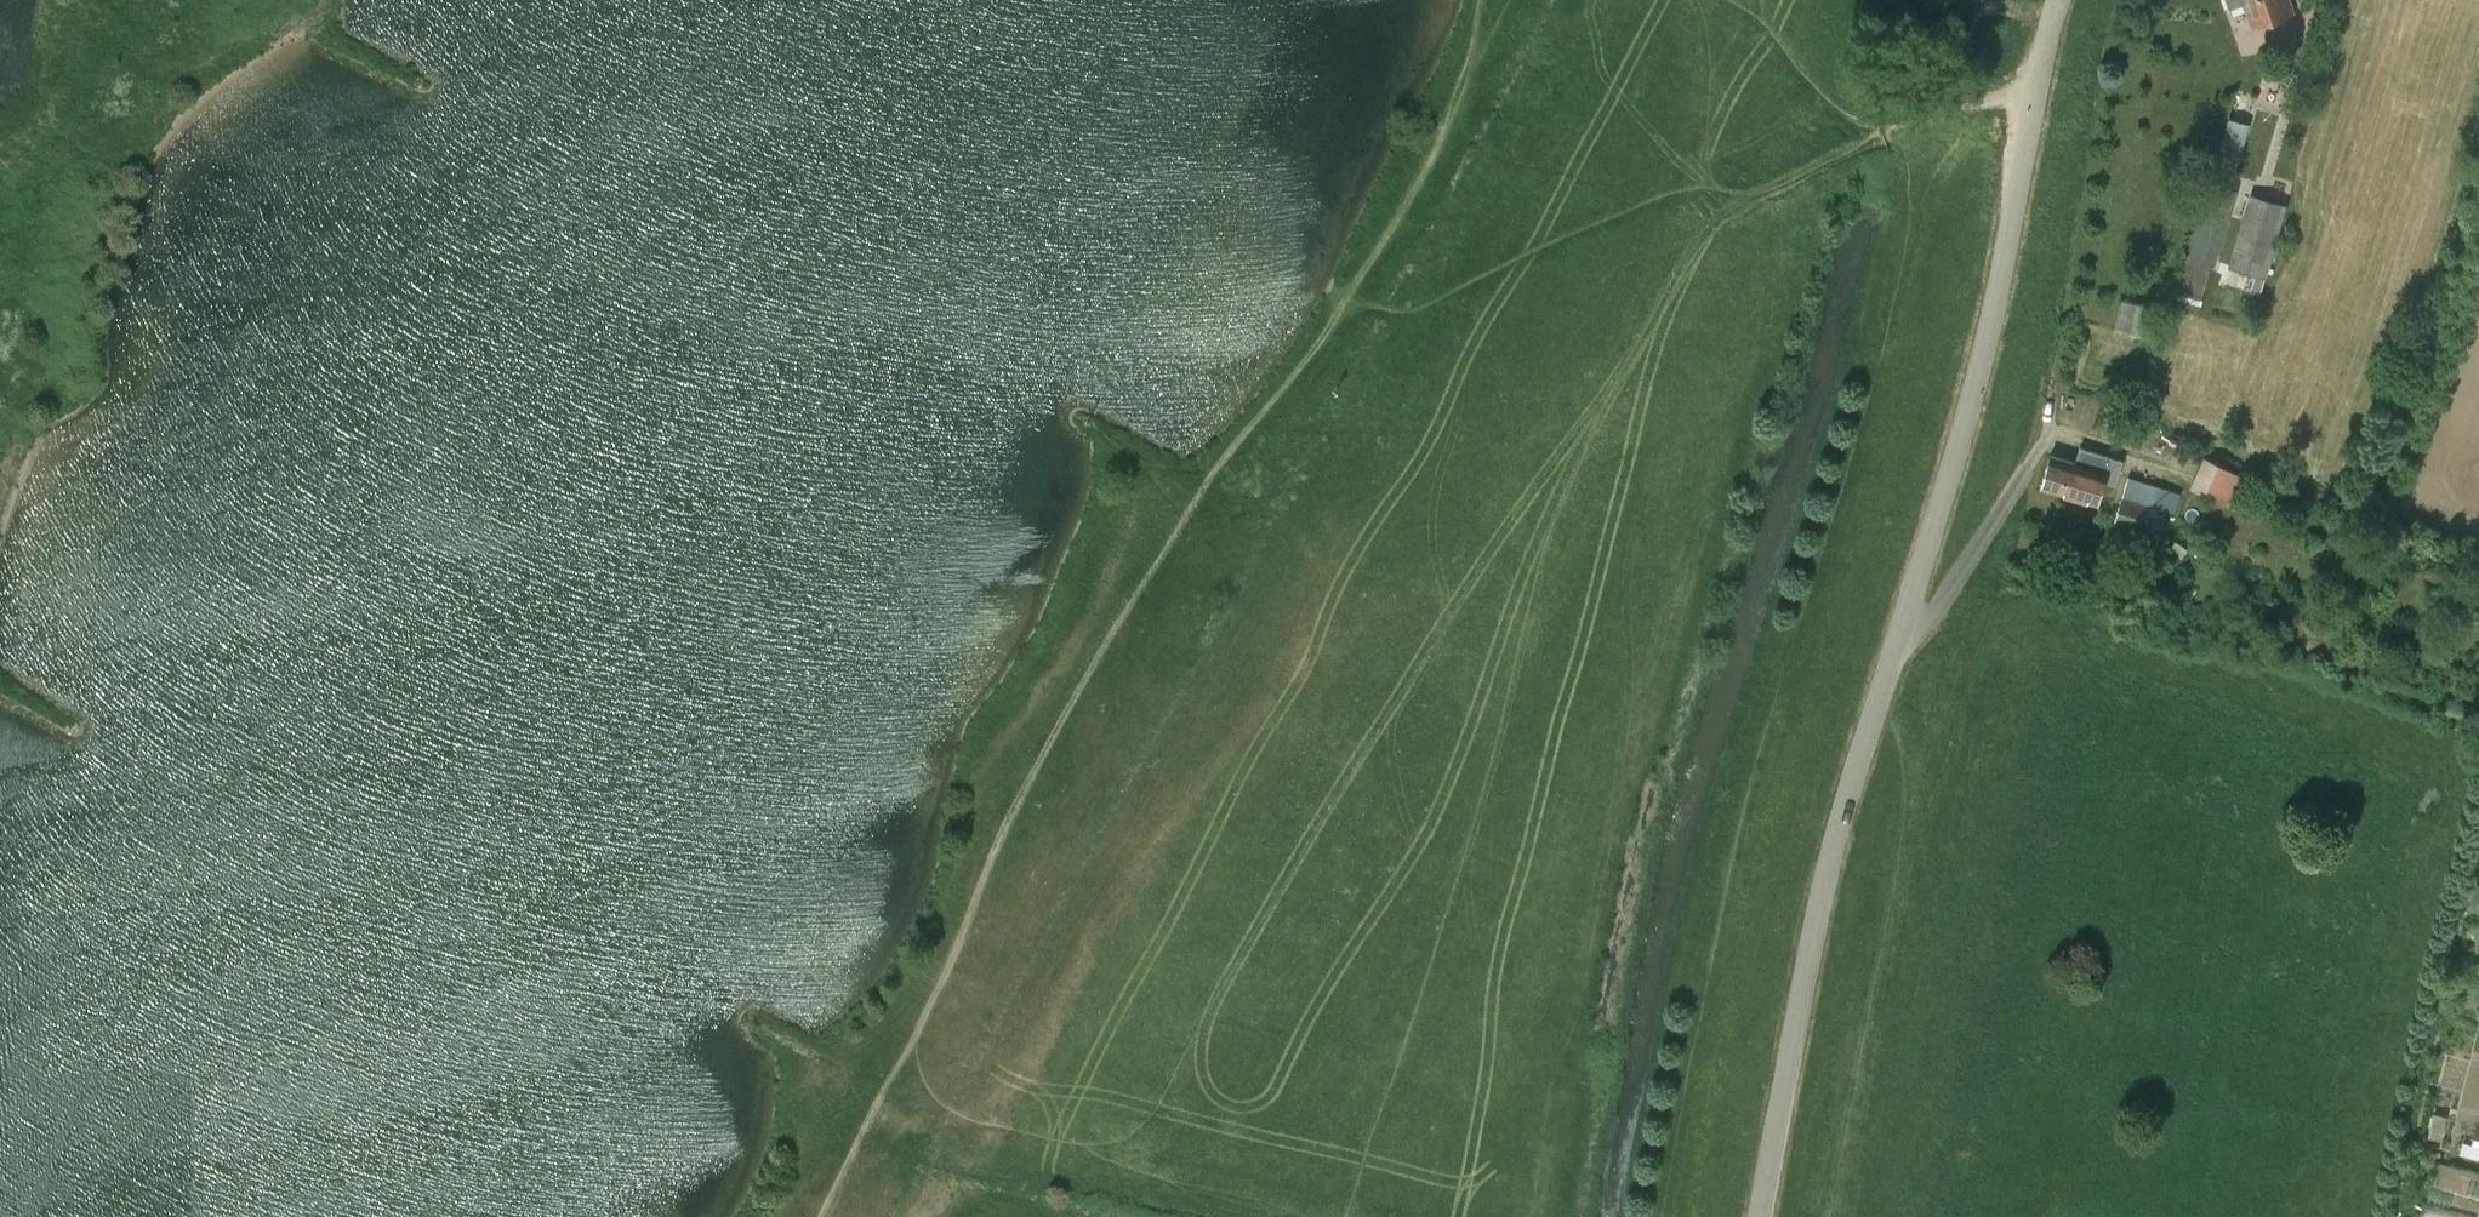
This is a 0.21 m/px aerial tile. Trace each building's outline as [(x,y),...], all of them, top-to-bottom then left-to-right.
[(2230,6),(2243,1),(2252,28),(2292,13),(2287,0),(2228,0),(2230,6)] [(2211,177),(2225,181),(2232,183),(2236,168),(2250,122),(2228,116),(2211,177)] [(2228,219),(2236,190),(2209,182),(2201,211),(2228,219)] [(2249,193),(2228,266),(2238,269),(2235,280),(2259,288),(2258,290),(2264,292),(2268,278),(2265,277),(2286,204),(2249,193)] [(2120,298),(2117,328),(2146,331),(2150,302),(2120,298)] [(2050,456),(2042,485),(2097,501),(2106,473),(2105,473),(2111,456),(2080,447),(2075,463),(2050,456)] [(2203,457),(2189,488),(2229,506),(2243,474),(2203,457)] [(2128,476),(2114,520),(2160,535),(2168,508),(2164,507),(2170,489),(2128,476)] [(2425,1216),(2477,1216),(2477,1215),(2429,1202),(2425,1216)]
